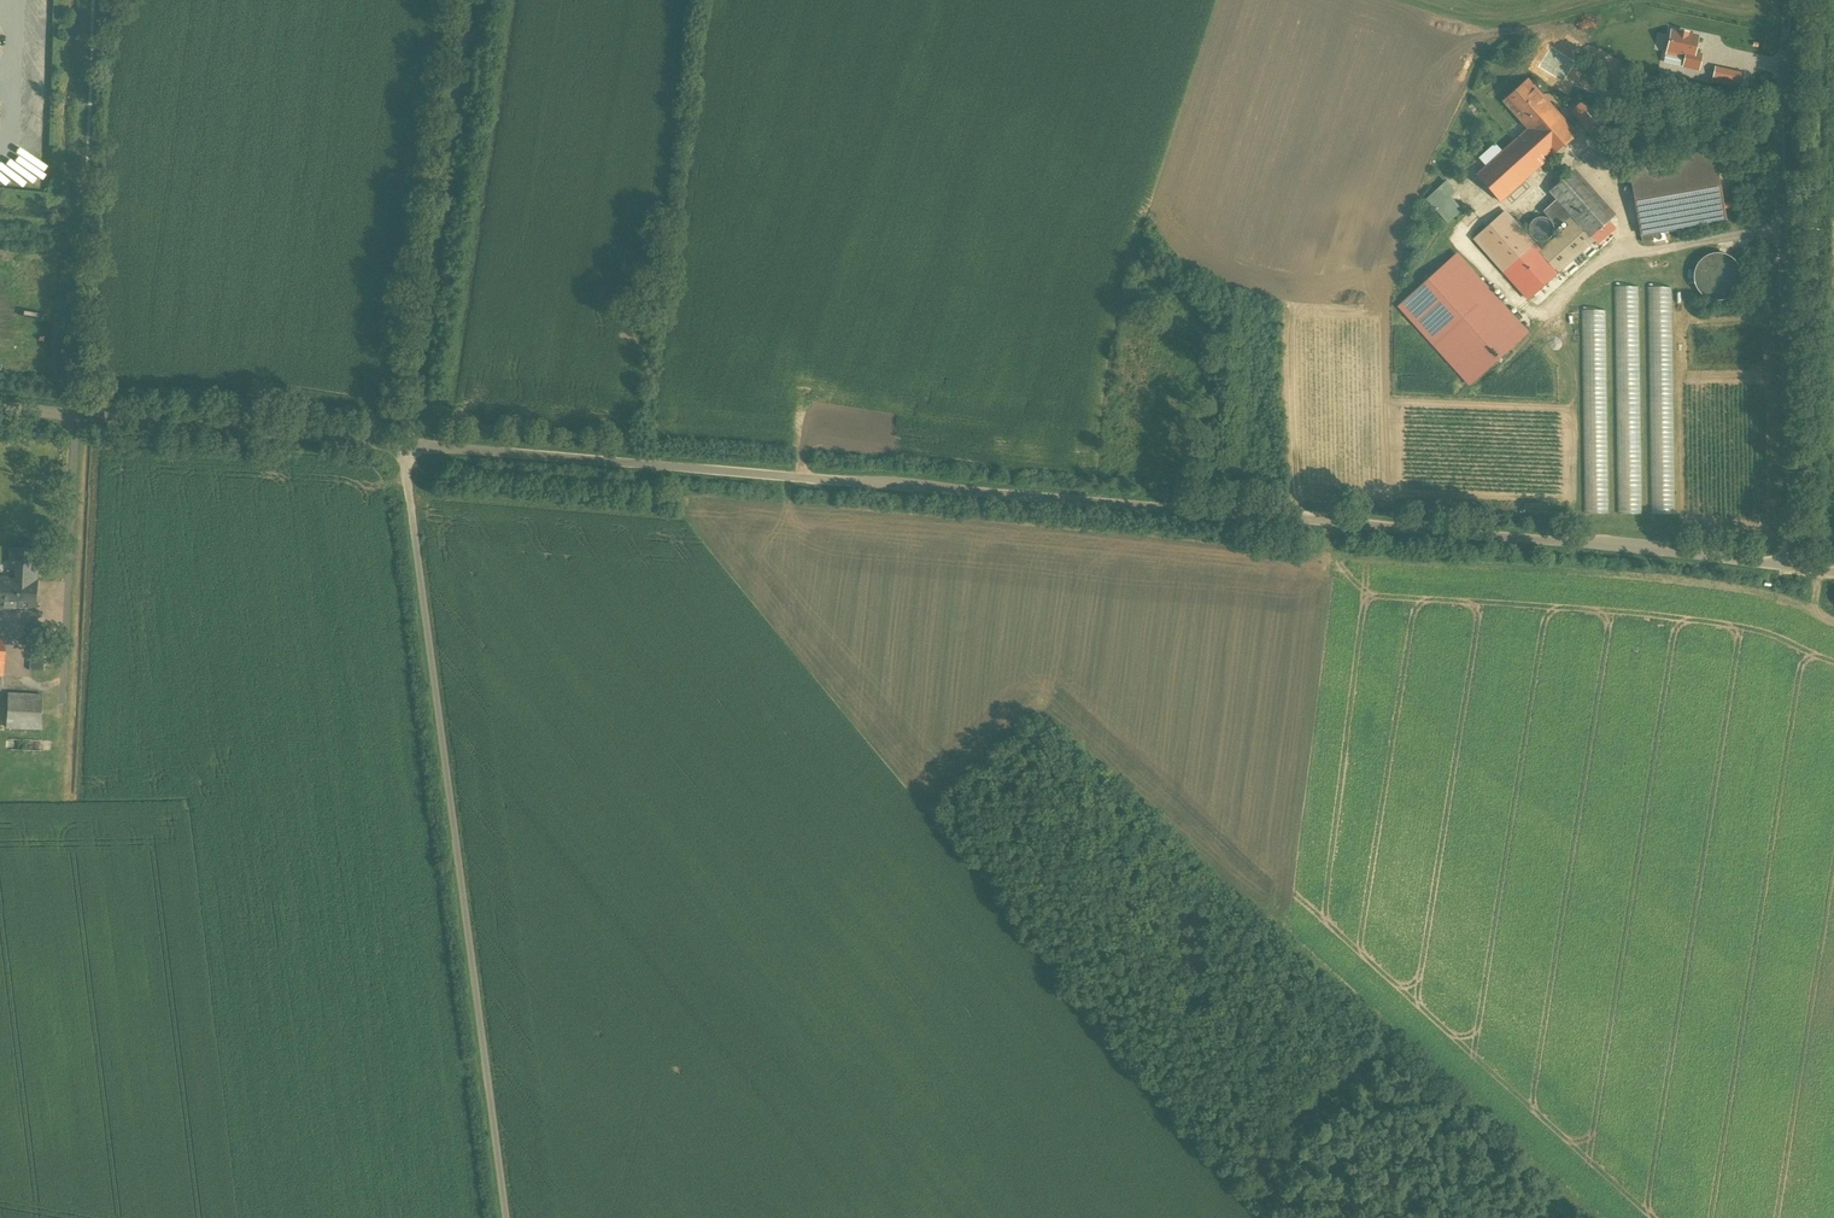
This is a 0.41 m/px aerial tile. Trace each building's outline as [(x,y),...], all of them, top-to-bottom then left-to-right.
[(1552,106),(1527,79),(1502,101),(1527,129),(1552,106)] [(1611,122),(1595,104),(1589,109),(1605,127),(1611,122)] [(1486,165),(1476,175),(1500,201),(1576,133),(1552,106),(1527,129),(1502,151),(1486,165)] [(1605,127),(1589,109),(1578,119),(1598,141),(1609,131),(1605,127)] [(1495,144),(1480,158),(1486,165),(1502,151),(1495,144)] [(1713,151),(1629,166),(1633,190),(1642,235),(1725,220),(1720,189),(1719,189),(1713,151)] [(1609,220),(1568,175),(1550,191),(1572,216),(1591,237),(1609,220)] [(1460,211),(1439,188),(1427,199),(1448,222),(1460,211)] [(1534,243),(1505,211),(1475,239),(1503,271),(1534,243)] [(1591,237),(1572,216),(1566,222),(1570,226),(1540,252),(1558,272),(1593,240),(1597,244),(1615,227),(1609,220),(1591,237)] [(1553,234),(1554,229),(1553,224),(1550,220),(1546,218),(1541,217),(1536,218),(1532,221),(1530,225),(1529,229),(1530,234),(1533,238),(1537,241),(1542,242),(1546,241),(1550,238),(1553,234)] [(1704,298),(1740,294),(1735,254),(1699,258),(1704,298)] [(1531,334),(1459,255),(1401,308),(1472,387),(1531,334)] [(22,578),(4,577),(2,608),(37,609),(38,579),(37,579),(38,548),(12,547),(11,569),(22,569),(22,578)] [(53,621),(42,620),(41,641),(52,641),(53,621)] [(44,695),(8,694),(6,727),(42,729),(44,695)]
